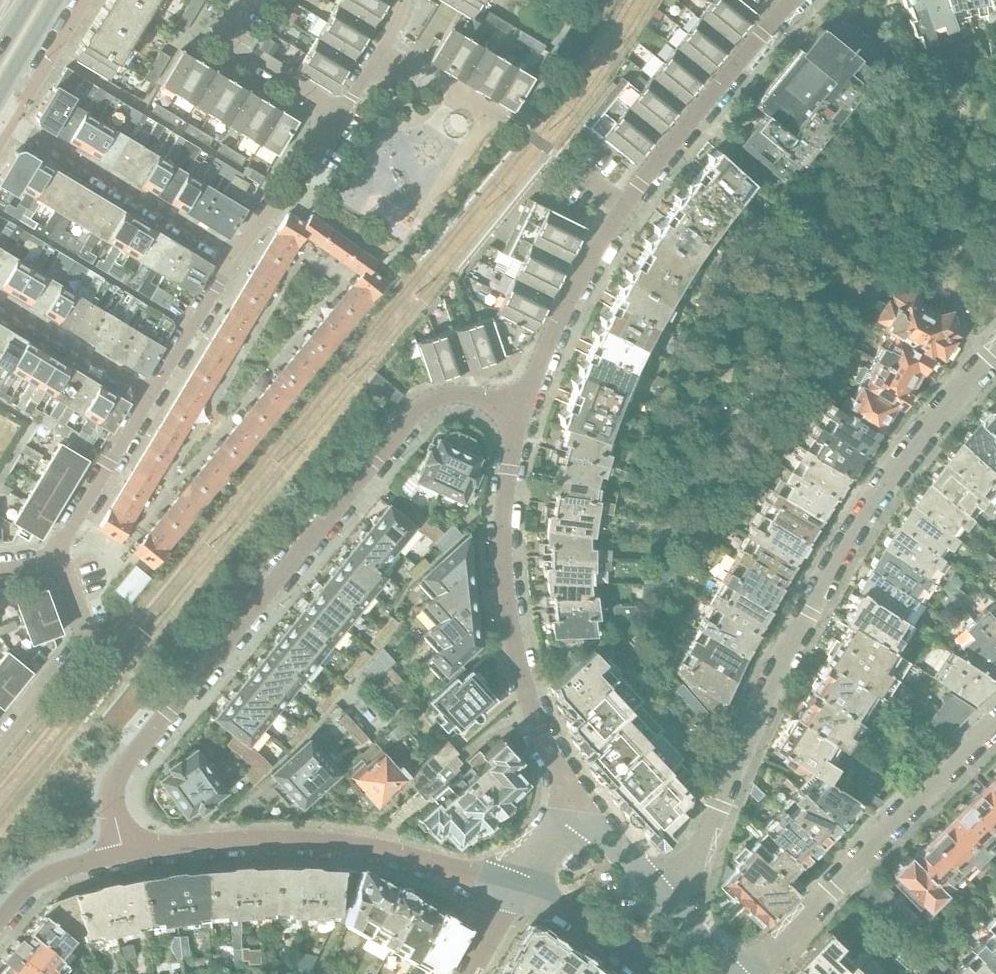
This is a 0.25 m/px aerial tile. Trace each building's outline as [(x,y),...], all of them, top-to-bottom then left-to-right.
[(154,0),(107,0),(82,42),(116,63),(154,0)] [(175,28),(184,33),(204,0),(191,0),(175,28)] [(363,0),(340,0),(336,6),(371,27),(381,10),(363,0)] [(381,10),(387,0),(363,0),(381,10)] [(476,0),(438,0),(458,12),(469,18),(478,1),(476,0)] [(742,28),(755,13),(739,0),(713,0),(711,2),(742,28)] [(954,21),(947,0),(905,0),(917,34),(931,29),(930,28),(941,24),(944,32),(956,28),(954,21)] [(968,5),(967,0),(947,0),(954,21),(960,18),(957,8),(968,5)] [(986,4),(985,0),(967,0),(968,5),(975,4),(978,15),(985,13),(987,22),(988,22),(986,4)] [(992,3),(986,4),(988,22),(992,22),(995,14),(995,13),(995,8),(995,0),(992,0),(992,3)] [(742,28),(711,2),(699,18),(730,43),(742,28)] [(279,15),(287,20),(294,8),(286,3),(279,15)] [(361,43),(371,27),(336,6),(326,22),(361,43)] [(495,26),(500,18),(488,11),(484,19),(495,26)] [(280,32),(287,20),(279,15),(272,27),(280,32)] [(500,18),(495,26),(507,33),(512,26),(512,25),(500,18)] [(718,58),(730,43),(699,18),(687,32),(718,58)] [(361,43),(326,22),(317,38),(351,60),(361,43)] [(815,143),(861,87),(850,77),(861,64),(854,58),(855,57),(819,29),(801,51),(798,48),(752,105),(763,114),(752,128),(754,129),(741,144),(754,155),(781,177),(795,159),(804,166),(819,147),(815,143)] [(529,46),(533,38),(521,31),(517,39),(529,46)] [(718,58),(687,32),(674,47),(706,73),(718,58)] [(272,57),(279,45),(266,37),(259,49),(272,57)] [(341,76),(351,60),(317,38),(307,55),(341,76)] [(463,83),(483,48),(467,38),(454,61),(446,73),(463,83)] [(533,38),(529,46),(541,53),(545,45),(533,38)] [(995,51),(993,41),(986,42),(988,52),(995,51)] [(106,79),(116,63),(82,42),(72,59),(106,79)] [(694,88),(706,73),(674,47),(662,62),(694,88)] [(463,83),(480,92),(500,58),(483,48),(463,83)] [(160,84),(178,95),(198,60),(181,50),(160,84)] [(446,73),(454,61),(436,50),(428,62),(446,73)] [(153,84),(170,57),(160,51),(144,78),(153,84)] [(341,76),(307,55),(296,72),(331,93),(341,76)] [(480,92),(496,102),(517,68),(500,58),(480,92)] [(194,105),(215,71),(198,60),(178,95),(194,105)] [(694,88),(662,62),(650,77),(682,102),(694,88)] [(52,131),(69,103),(73,98),(80,85),(84,79),(66,68),(55,87),(36,117),(38,123),(52,131)] [(517,68),(496,102),(513,112),(533,78),(517,68)] [(194,105),(211,115),(231,80),(215,71),(194,105)] [(682,102),(650,77),(638,92),(669,118),(682,102)] [(52,131),(66,140),(98,87),(84,79),(80,85),(87,89),(83,95),(76,107),(69,103),(52,131)] [(657,133),(669,118),(638,92),(622,79),(609,95),(657,133)] [(211,115),(227,125),(248,90),(231,80),(211,115)] [(66,140),(81,149),(98,121),(91,117),(99,105),(98,104),(102,98),(109,102),(113,96),(98,87),(66,140)] [(243,135),(264,100),(248,90),(227,125),(243,135)] [(657,133),(609,95),(597,110),(644,148),(657,133)] [(96,158),(127,105),(113,96),(109,102),(108,104),(116,109),(113,113),(112,113),(105,125),(98,121),(81,149),(96,158)] [(151,111),(163,119),(168,111),(150,100),(146,108),(152,111),(151,111)] [(260,145),(280,110),(264,100),(243,135),(260,145)] [(96,158),(110,166),(127,138),(121,134),(128,122),(129,120),(136,124),(138,121),(142,114),(127,105),(96,158)] [(280,110),(260,145),(277,155),(298,121),(280,110)] [(632,163),(644,148),(597,110),(585,125),(632,163)] [(180,118),(168,111),(163,119),(175,126),(180,118)] [(143,124),(147,117),(142,114),(138,121),(143,124)] [(140,184),(156,155),(149,152),(156,139),(164,127),(156,122),(149,135),(124,175),(140,184)] [(184,131),(196,138),(201,130),(189,123),(184,131)] [(110,166),(124,175),(149,135),(141,130),(133,142),(127,138),(110,166)] [(201,130),(196,138),(208,146),(213,138),(201,130)] [(140,184),(154,193),(186,140),(177,135),(170,148),(163,159),(156,155),(140,184)] [(168,201),(185,173),(179,169),(185,158),(192,162),(200,149),(186,140),(154,193),(168,201)] [(229,158),(234,151),(222,143),(217,151),(229,158)] [(15,194),(34,158),(21,150),(16,152),(0,178),(0,193),(3,187),(15,194)] [(234,151),(229,158),(241,166),(246,158),(234,151)] [(700,171),(737,201),(753,183),(738,169),(717,151),(716,152),(708,155),(706,163),(700,171)] [(23,210),(49,167),(34,158),(15,194),(16,195),(20,189),(25,192),(14,210),(11,216),(17,220),(23,210)] [(182,210),(198,220),(215,191),(208,187),(215,175),(216,173),(223,177),(229,166),(215,158),(211,164),(210,164),(182,210)] [(168,201),(182,210),(210,164),(203,160),(193,178),(191,177),(185,173),(168,201)] [(198,220),(212,228),(242,179),(244,175),(229,166),(223,177),(229,181),(221,195),(215,191),(198,220)] [(47,205),(64,176),(49,167),(23,210),(17,220),(32,229),(36,222),(30,218),(33,213),(40,201),(47,205)] [(260,184),(265,176),(252,169),(247,176),(260,184)] [(736,202),(737,201),(700,171),(693,180),(685,183),(684,191),(707,210),(721,221),(730,210),(736,202)] [(32,229),(46,237),(63,210),(78,185),(64,176),(47,205),(54,210),(47,221),(44,227),(36,222),(32,229)] [(242,179),(212,228),(228,237),(245,209),(253,195),(245,191),(249,184),(242,179)] [(70,219),(76,223),(83,210),(93,194),(78,185),(63,210),(46,237),(62,247),(70,234),(63,230),(70,219)] [(706,241),(721,221),(707,210),(684,191),(682,193),(675,196),(673,204),(668,213),(706,241)] [(62,247),(77,255),(102,210),(107,202),(93,194),(83,210),(76,223),(84,227),(77,238),(70,234),(62,247)] [(519,218),(575,245),(584,227),(566,218),(536,203),(529,199),(519,218)] [(98,236),(106,241),(123,211),(107,202),(102,210),(77,255),(92,264),(96,256),(89,252),(91,248),(98,236)] [(105,272),(136,220),(123,211),(106,241),(112,245),(106,256),(102,262),(99,260),(95,266),(105,272)] [(700,250),(706,241),(668,213),(661,222),(654,226),(653,234),(652,236),(692,261),(700,250)] [(758,226),(760,227),(766,220),(759,213),(752,221),(758,226)] [(298,247),(305,235),(309,227),(306,224),(288,214),(276,234),(298,247)] [(328,252),(333,255),(344,239),(340,236),(312,215),(306,224),(309,227),(305,235),(325,250),(323,254),(326,256),(328,252)] [(575,245),(519,218),(511,235),(566,262),(575,245)] [(128,254),(134,257),(151,228),(136,220),(105,272),(121,282),(126,272),(120,268),(128,254)] [(9,237),(16,226),(8,221),(5,227),(4,226),(1,232),(0,233),(0,251),(9,237)] [(761,228),(760,227),(758,226),(752,221),(747,227),(756,234),(761,228)] [(134,289),(166,237),(151,228),(134,257),(141,262),(135,272),(129,268),(126,272),(121,282),(134,289)] [(26,240),(30,234),(23,230),(20,235),(26,240)] [(14,296),(38,254),(45,243),(30,234),(26,240),(22,247),(30,251),(23,262),(16,257),(0,284),(0,288),(14,296)] [(288,264),(298,247),(276,234),(276,235),(265,254),(290,269),(291,266),(288,264)] [(558,279),(566,262),(511,235),(501,252),(513,258),(521,262),(558,279)] [(692,261),(652,236),(645,240),(644,248),(638,257),(679,282),(692,261)] [(16,257),(9,253),(16,241),(9,237),(0,251),(0,284),(16,257)] [(163,275),(181,246),(166,237),(134,289),(150,299),(158,286),(150,282),(156,271),(163,275)] [(367,267),(371,270),(377,262),(349,242),(344,239),(333,255),(337,258),(335,262),(338,264),(340,260),(360,275),(367,267)] [(28,305),(46,275),(38,270),(50,252),(52,253),(55,250),(45,243),(38,254),(14,296),(28,305)] [(726,255),(735,261),(742,252),(733,245),(726,255)] [(150,299),(163,307),(195,255),(181,246),(163,275),(171,280),(164,290),(158,286),(150,299)] [(28,305),(42,313),(60,284),(59,283),(66,272),(67,271),(71,266),(74,261),(59,252),(56,257),(62,261),(52,279),(46,275),(28,305)] [(265,254),(253,273),(274,286),(284,269),(288,272),(290,269),(265,254)] [(195,255),(163,307),(177,315),(182,313),(184,311),(176,306),(179,301),(187,305),(194,293),(211,265),(195,255)] [(729,270),(735,261),(726,255),(720,263),(729,270)] [(679,282),(638,257),(633,267),(626,271),(625,279),(624,281),(666,304),(679,282)] [(549,297),(558,279),(521,262),(513,258),(506,274),(513,278),(513,279),(549,297)] [(42,313),(57,322),(75,292),(68,288),(78,270),(85,274),(88,269),(74,261),(71,266),(67,271),(66,272),(59,283),(60,284),(42,313)] [(354,287),(353,288),(371,303),(374,299),(387,283),(371,270),(367,267),(360,275),(362,276),(355,284),(352,281),(350,283),(354,287)] [(71,331),(102,278),(88,269),(85,274),(93,278),(89,285),(88,284),(81,296),(75,292),(57,322),(71,331)] [(264,303),(274,286),(253,273),(241,294),(266,309),(268,305),(264,303)] [(459,287),(455,276),(448,284),(450,290),(459,287)] [(86,340),(104,310),(96,305),(103,295),(110,299),(117,287),(102,278),(71,331),(86,340)] [(549,297),(513,279),(504,296),(541,313),(549,297)] [(654,325),(666,304),(624,281),(617,286),(617,294),(612,303),(654,325)] [(86,340),(101,349),(133,296),(117,287),(114,292),(121,296),(117,302),(110,314),(104,310),(86,340)] [(357,320),(371,303),(353,288),(341,301),(338,299),(335,302),(357,320)] [(700,295),(711,302),(715,295),(704,288),(700,295)] [(892,335),(907,343),(923,317),(917,313),(912,293),(894,297),(895,301),(888,304),(887,306),(878,300),(871,310),(879,316),(878,318),(887,324),(884,330),(892,335)] [(229,313),(250,326),(261,309),(264,311),(266,309),(241,294),(229,313)] [(708,306),(711,302),(700,295),(697,300),(708,306)] [(133,296),(101,349),(115,357),(133,328),(125,323),(133,312),(136,306),(143,310),(146,304),(133,296)] [(532,332),(541,313),(504,296),(495,314),(532,332)] [(342,338),(357,320),(335,302),(334,304),(337,306),(323,323),(342,338)] [(643,347),(654,325),(612,303),(607,313),(600,317),(600,325),(599,327),(643,347)] [(129,366),(160,313),(146,304),(143,310),(142,311),(149,316),(139,331),(133,328),(115,357),(129,366)] [(907,343),(928,356),(932,350),(941,355),(950,341),(944,338),(946,334),(953,332),(949,315),(935,318),(934,316),(926,311),(923,317),(907,343)] [(160,313),(129,366),(145,375),(162,347),(154,342),(169,318),(160,313)] [(240,342),(250,326),(229,313),(217,332),(242,347),(244,344),(240,342)] [(526,344),(532,332),(495,314),(494,317),(490,318),(503,356),(516,352),(522,350),(520,345),(526,344)] [(503,356),(490,318),(471,325),(484,363),(503,356)] [(328,355),(342,338),(323,323),(312,337),(309,334),(306,337),(328,355)] [(10,331),(0,325),(0,348),(10,331)] [(466,369),(484,363),(471,325),(453,331),(466,369)] [(642,349),(643,347),(599,327),(592,332),(593,341),(588,350),(632,370),(642,349)] [(25,340),(10,331),(0,348),(0,364),(1,364),(0,366),(0,381),(25,340)] [(466,369),(453,331),(434,337),(447,376),(466,369)] [(685,343),(688,336),(680,331),(676,338),(685,343)] [(217,332),(205,352),(226,365),(237,348),(241,350),(242,347),(217,332)] [(907,343),(892,335),(884,347),(881,345),(873,358),(912,381),(918,372),(921,374),(931,358),(928,356),(907,343)] [(313,374),(328,355),(306,337),(304,339),(308,342),(294,359),(313,374)] [(447,376),(434,337),(416,343),(415,342),(410,344),(409,343),(404,344),(409,360),(420,356),(429,382),(447,376)] [(40,349),(25,340),(0,381),(0,397),(8,401),(11,397),(4,392),(8,386),(9,386),(16,374),(23,378),(40,349)] [(23,410),(54,358),(40,349),(23,378),(30,382),(19,401),(11,397),(8,401),(23,410)] [(641,373),(632,370),(588,350),(584,360),(577,365),(578,373),(578,375),(631,396),(641,373)] [(216,382),(226,365),(205,352),(193,372),(218,387),(220,384),(216,382)] [(45,392),(51,395),(68,367),(54,358),(23,410),(37,419),(41,412),(35,408),(45,392)] [(906,391),(912,381),(873,358),(866,370),(869,372),(862,385),(892,405),(900,410),(910,393),(906,391)] [(299,390),(313,374),(294,359),(283,372),(279,370),(277,372),(299,390)] [(51,427),(83,375),(68,367),(51,395),(59,400),(49,416),(43,411),(42,412),(41,412),(37,419),(51,427)] [(193,372),(181,392),(202,405),(213,387),(217,390),(218,387),(193,372)] [(284,409),(299,390),(277,372),(275,375),(279,377),(265,393),(284,409)] [(376,372),(367,382),(374,388),(383,377),(376,372)] [(97,384),(83,375),(51,427),(66,436),(71,428),(65,425),(74,409),(79,412),(97,384)] [(633,397),(631,396),(578,375),(571,381),(572,389),(568,399),(613,417),(613,415),(624,419),(633,397)] [(655,382),(664,386),(667,380),(658,376),(655,382)] [(383,377),(374,388),(381,393),(389,383),(383,377)] [(660,392),(664,386),(655,382),(652,388),(660,392)] [(389,383),(381,393),(388,399),(396,389),(389,383)] [(889,412),(892,405),(862,385),(859,383),(850,397),(847,395),(841,405),(829,398),(827,401),(876,432),(881,425),(884,427),(892,414),(889,412)] [(87,433),(112,393),(97,384),(79,412),(88,418),(81,429),(79,433),(71,428),(66,436),(71,439),(82,445),(84,441),(89,434),(87,433)] [(403,394),(396,389),(388,399),(395,405),(403,394)] [(872,439),(876,432),(827,401),(808,390),(800,403),(823,417),(819,423),(793,407),(788,415),(810,428),(812,424),(815,426),(814,427),(861,453),(867,453),(873,444),(872,439)] [(193,421),(202,405),(181,392),(170,410),(195,426),(196,423),(193,421)] [(112,393),(87,433),(89,434),(96,438),(103,427),(111,431),(128,403),(112,393)] [(270,426),(284,409),(265,393),(253,408),(250,405),(248,408),(270,426)] [(559,425),(569,428),(605,439),(613,417),(568,399),(565,409),(558,415),(560,423),(559,425)] [(991,411),(986,411),(979,419),(979,423),(995,439),(995,407),(991,411)] [(255,444),(270,426),(248,408),(246,410),(249,413),(236,429),(255,444)] [(170,410),(158,431),(179,444),(189,427),(193,429),(195,426),(170,410)] [(648,424),(647,424),(637,420),(635,424),(647,428),(648,424)] [(979,423),(972,431),(969,432),(964,437),(964,440),(962,443),(995,473),(995,439),(979,423)] [(645,433),(647,428),(635,424),(635,425),(634,428),(644,433),(645,433)] [(857,460),(861,453),(814,427),(802,447),(801,446),(800,448),(846,475),(852,474),(858,465),(857,460)] [(564,454),(606,465),(612,442),(605,439),(569,428),(566,440),(560,439),(557,448),(565,450),(564,454)] [(241,461),(255,444),(236,429),(224,443),(221,440),(219,443),(241,461)] [(169,460),(179,444),(158,431),(146,450),(171,465),(173,463),(169,460)] [(439,491),(465,434),(464,434),(456,431),(450,431),(445,435),(442,441),(438,439),(432,452),(427,450),(422,461),(424,461),(415,480),(439,491)] [(465,434),(439,491),(462,502),(471,483),(472,484),(477,472),(473,470),(479,458),(474,456),(477,449),(477,443),(473,438),(465,435),(465,434)] [(48,462),(75,479),(87,460),(80,456),(85,447),(82,445),(71,439),(66,448),(59,443),(48,462)] [(94,447),(84,441),(82,445),(85,447),(92,451),(94,447)] [(241,461),(219,443),(217,445),(220,448),(207,463),(226,479),(241,461)] [(962,443),(955,451),(952,452),(948,457),(948,461),(945,464),(984,496),(991,487),(994,490),(995,487),(995,473),(962,443)] [(43,455),(27,445),(22,452),(39,462),(43,455)] [(846,475),(800,448),(787,468),(786,468),(832,496),(837,496),(843,487),(842,482),(846,475)] [(134,470),(156,482),(165,466),(169,468),(171,465),(146,450),(134,470)] [(555,478),(600,488),(605,472),(618,475),(618,474),(625,476),(627,471),(619,469),(620,469),(606,465),(564,454),(563,457),(556,455),(553,464),(558,466),(555,478)] [(63,499),(75,479),(48,462),(36,482),(63,499)] [(212,497),(226,479),(207,463),(195,479),(191,476),(189,478),(212,497)] [(987,499),(984,496),(945,464),(939,472),(935,473),(931,478),(932,481),(929,485),(969,516),(976,507),(979,509),(987,499)] [(827,503),(832,496),(786,468),(779,479),(772,490),(818,519),(823,517),(828,508),(827,503)] [(145,500),(156,482),(134,470),(122,490),(147,505),(149,502),(145,500)] [(212,497),(189,478),(187,481),(191,484),(178,499),(197,514),(212,497)] [(598,501),(600,488),(555,478),(553,491),(547,490),(546,500),(554,501),(553,504),(613,514),(614,503),(598,501)] [(52,518),(63,499),(36,482),(24,501),(52,518)] [(12,489),(3,484),(0,490),(0,491),(8,496),(12,489)] [(969,516),(929,485),(923,493),(919,494),(915,499),(915,503),(913,506),(954,536),(961,527),(964,529),(972,518),(969,516)] [(723,491),(714,486),(712,489),(721,495),(723,491)] [(109,512),(130,525),(132,522),(142,505),(145,508),(147,505),(122,490),(110,509),(109,512)] [(818,519),(772,490),(758,513),(808,542),(815,530),(814,526),(818,519)] [(183,532),(197,514),(178,499),(166,514),(162,511),(160,514),(183,532)] [(40,538),(52,518),(24,501),(12,521),(21,526),(16,534),(27,541),(32,533),(40,538)] [(547,530),(592,536),(594,536),(594,532),(596,520),(596,517),(597,513),(613,515),(613,514),(553,504),(552,508),(545,507),(543,516),(549,517),(547,530)] [(396,549),(414,527),(405,519),(388,505),(380,516),(375,516),(371,521),(372,525),(370,528),(396,549)] [(954,536),(913,506),(907,514),(904,515),(900,520),(900,524),(897,528),(940,556),(946,547),(949,549),(957,538),(954,536)] [(678,525),(695,529),(683,511),(657,507),(654,521),(678,525)] [(424,535),(432,525),(426,520),(413,509),(405,519),(414,527),(424,535)] [(703,522),(696,511),(688,517),(695,527),(703,522)] [(125,534),(130,525),(109,512),(98,530),(120,543),(122,539),(126,541),(128,536),(125,534)] [(800,554),(808,542),(758,513),(745,535),(745,536),(792,562),(796,555),(800,554)] [(183,532),(160,514),(158,516),(161,519),(149,534),(168,550),(183,532)] [(424,535),(434,543),(443,534),(432,525),(424,535)] [(443,534),(434,543),(442,552),(459,537),(461,535),(452,526),(443,534)] [(386,561),(396,549),(370,528),(367,531),(363,531),(359,536),(359,540),(351,550),(378,571),(385,577),(393,567),(386,561)] [(943,559),(940,556),(897,528),(892,537),(888,537),(884,543),(885,547),(884,549),(930,579),(943,559)] [(592,547),(592,536),(547,530),(547,543),(541,543),(541,553),(549,553),(549,556),(611,561),(611,550),(594,549),(594,547),(592,547)] [(168,550),(149,534),(140,545),(137,542),(133,546),(136,549),(133,552),(153,568),(168,550)] [(792,562),(745,536),(732,558),(733,558),(778,584),(782,578),(788,577),(793,567),(792,562)] [(416,582),(431,598),(468,564),(463,558),(469,553),(468,547),(464,542),(467,539),(466,538),(416,582)] [(730,550),(720,544),(717,549),(727,555),(730,550)] [(916,600),(930,579),(884,549),(878,558),(875,558),(871,564),(872,568),(870,571),(916,600)] [(371,594),(385,577),(378,571),(351,550),(346,557),(342,558),(336,565),(371,594)] [(681,564),(682,556),(665,555),(665,563),(681,564)] [(610,570),(611,561),(549,556),(549,560),(541,560),(541,570),(547,570),(547,583),(592,582),(593,571),(594,571),(594,570),(610,570)] [(416,565),(422,571),(430,564),(424,558),(416,565)] [(781,590),(778,584),(733,558),(720,581),(721,582),(767,608),(770,601),(776,600),(781,590)] [(689,563),(683,569),(689,572),(696,576),(700,570),(689,563)] [(470,566),(468,564),(431,598),(419,609),(434,625),(471,591),(466,585),(471,580),(471,573),(467,569),(470,566)] [(993,564),(985,573),(990,578),(995,574),(995,575),(995,566),(993,564)] [(371,594),(336,565),(335,565),(335,566),(329,573),(330,577),(324,584),(357,611),(371,594)] [(413,579),(422,571),(416,565),(407,573),(413,579)] [(916,600),(870,571),(866,579),(862,579),(858,585),(860,589),(858,591),(861,593),(903,620),(916,600)] [(552,609),(597,607),(597,606),(596,595),(594,595),(592,583),(592,582),(547,583),(549,595),(543,596),(544,606),(552,605),(552,609)] [(767,608),(721,582),(715,593),(714,593),(708,604),(710,605),(755,631),(758,624),(764,623),(769,613),(767,608)] [(649,598),(666,583),(642,585),(643,604),(649,598)] [(344,628),(357,611),(324,584),(318,591),(314,591),(308,598),(344,628)] [(23,621),(53,610),(45,590),(15,601),(23,621)] [(473,593),(471,591),(434,625),(422,636),(436,652),(474,618),(468,612),(474,607),(473,600),(469,596),(473,593)] [(848,624),(905,660),(906,658),(902,656),(900,654),(902,651),(894,645),(909,623),(903,620),(861,593),(860,594),(856,595),(851,603),(852,607),(843,620),(848,624)] [(959,600),(950,593),(945,600),(954,607),(959,600)] [(344,628),(308,598),(307,599),(308,599),(302,606),(302,610),(297,617),(330,645),(344,628)] [(755,631),(710,605),(696,627),(698,628),(698,629),(743,655),(747,647),(752,646),(757,636),(755,631)] [(988,612),(985,609),(973,621),(985,635),(987,633),(995,642),(995,605),(988,612)] [(597,607),(552,609),(553,612),(545,613),(546,622),(552,622),(554,635),(560,635),(560,639),(596,635),(596,633),(599,633),(597,619),(599,618),(598,616),(621,614),(620,606),(597,606),(597,607)] [(625,619),(636,609),(639,606),(621,606),(625,619)] [(965,622),(969,618),(960,608),(956,612),(965,622)] [(61,633),(53,610),(23,621),(31,644),(52,636),(61,633)] [(695,621),(682,613),(680,617),(692,625),(695,621)] [(316,661),(330,645),(297,617),(291,624),(287,625),(281,632),(316,661)] [(381,630),(387,635),(398,622),(391,617),(381,630)] [(475,620),(474,618),(436,652),(425,662),(440,680),(478,646),(471,639),(477,633),(476,627),(472,623),(475,620)] [(16,624),(15,621),(0,626),(0,631),(16,624)] [(987,633),(985,635),(973,621),(963,629),(970,636),(959,647),(960,647),(957,650),(961,654),(959,656),(993,679),(995,680),(995,679),(995,642),(987,633)] [(17,628),(16,624),(0,631),(0,635),(17,628)] [(894,676),(905,660),(848,624),(837,641),(834,639),(824,653),(828,655),(824,661),(827,663),(884,699),(897,679),(894,676)] [(745,660),(743,655),(698,629),(686,649),(735,682),(736,680),(735,677),(734,677),(736,673),(737,673),(740,672),(745,660)] [(377,648),(387,635),(381,630),(370,643),(377,648)] [(303,678),(316,661),(281,632),(281,631),(280,632),(280,633),(274,640),(275,644),(269,651),(303,678)] [(569,718),(614,676),(603,663),(614,653),(607,645),(614,638),(609,633),(592,649),(577,663),(559,679),(550,687),(553,695),(553,696),(559,701),(556,704),(557,705),(558,710),(561,714),(565,717),(569,718)] [(376,656),(387,668),(395,662),(383,648),(382,648),(376,656)] [(735,682),(686,649),(674,670),(690,689),(692,684),(723,702),(726,694),(730,692),(735,682)] [(354,663),(360,668),(370,655),(364,650),(354,663)] [(303,678),(269,651),(264,658),(259,658),(254,665),(289,695),(303,678)] [(993,679),(959,656),(952,651),(934,678),(955,692),(961,684),(974,693),(977,694),(992,680),(993,679)] [(16,690),(31,672),(6,652),(0,659),(0,676),(16,690)] [(36,671),(46,659),(38,652),(28,664),(36,671)] [(550,670),(559,679),(577,663),(568,654),(550,670)] [(380,675),(387,668),(376,656),(370,664),(380,675)] [(349,681),(360,668),(354,663),(343,676),(349,681)] [(884,699),(827,663),(826,664),(822,665),(817,673),(818,677),(809,690),(813,692),(861,722),(865,726),(868,721),(874,712),(879,716),(887,704),(883,701),(884,699)] [(374,680),(380,675),(370,664),(363,671),(374,680)] [(289,695),(254,665),(253,665),(253,666),(247,673),(247,677),(242,684),(275,711),(289,695)] [(623,668),(614,676),(569,718),(566,720),(566,728),(573,736),(571,738),(572,739),(573,744),(576,748),(580,751),(584,752),(631,710),(613,691),(630,675),(623,668)] [(658,686),(670,675),(663,668),(652,678),(658,686)] [(459,731),(495,698),(483,685),(485,683),(483,681),(482,678),(477,672),(474,671),(471,669),(459,681),(455,678),(454,679),(450,675),(439,685),(442,689),(430,701),(439,712),(436,715),(441,721),(439,722),(446,730),(453,724),(459,731)] [(16,690),(0,676),(0,706),(2,707),(16,690)] [(389,696),(396,689),(385,677),(378,684),(389,696)] [(275,711),(242,684),(236,691),(232,691),(226,699),(262,728),(275,711)] [(326,696),(332,702),(343,689),(337,684),(326,696)] [(725,703),(723,702),(692,684),(690,689),(717,720),(725,703)] [(680,686),(674,691),(687,706),(699,720),(706,714),(680,686)] [(408,702),(396,689),(389,696),(400,709),(408,702)] [(846,744),(861,722),(813,692),(812,693),(808,694),(803,702),(804,706),(795,718),(835,745),(850,753),(853,749),(846,744)] [(949,693),(942,703),(953,710),(967,719),(976,710),(949,693)] [(322,715),(332,702),(326,696),(315,710),(322,715)] [(262,728),(226,699),(226,698),(225,699),(226,699),(220,707),(220,711),(214,718),(233,735),(248,745),(262,728)] [(641,700),(631,710),(584,752),(582,754),(582,756),(592,767),(590,769),(590,770),(592,774),(595,778),(599,781),(602,783),(648,741),(628,720),(645,704),(641,700)] [(942,703),(939,708),(950,715),(953,710),(942,703)] [(939,708),(936,713),(947,720),(950,715),(939,708)] [(953,710),(950,715),(962,723),(967,719),(953,710)] [(936,713),(929,724),(949,736),(958,728),(947,720),(936,713)] [(350,733),(357,726),(346,714),(338,720),(350,733)] [(706,715),(700,720),(706,726),(712,721),(706,715)] [(950,715),(947,720),(958,728),(962,723),(950,715)] [(299,730),(305,735),(316,722),(309,717),(299,730)] [(835,745),(795,718),(790,719),(783,730),(785,734),(776,749),(790,758),(799,764),(799,765),(821,780),(827,779),(831,779),(836,772),(835,767),(836,765),(826,759),(835,745)] [(378,806),(406,779),(379,748),(389,738),(395,744),(408,732),(400,723),(387,735),(385,732),(360,754),(368,763),(348,780),(361,794),(364,791),(378,806)] [(368,738),(357,726),(350,733),(361,745),(368,738)] [(620,810),(624,811),(682,756),(670,743),(656,755),(650,749),(666,732),(662,728),(648,741),(602,783),(602,785),(613,795),(611,797),(612,798),(613,803),(616,807),(620,810)] [(301,740),(305,735),(299,730),(295,734),(287,742),(293,748),(301,740)] [(905,751),(911,741),(898,733),(892,742),(905,751)] [(263,757),(248,745),(233,735),(226,744),(253,766),(263,757)] [(442,769),(456,756),(459,753),(444,737),(427,752),(431,756),(442,769)] [(458,778),(495,819),(511,804),(507,800),(523,785),(523,779),(512,767),(519,761),(513,754),(514,747),(506,740),(500,739),(483,755),(478,750),(467,761),(471,766),(459,778),(458,778)] [(271,787),(279,797),(323,757),(308,740),(271,774),(278,781),(271,787)] [(159,807),(210,770),(195,750),(178,762),(177,760),(167,768),(170,772),(159,780),(162,784),(156,788),(154,794),(154,799),(159,807)] [(417,792),(442,769),(431,756),(406,779),(417,792)] [(442,769),(417,792),(425,800),(430,796),(434,799),(416,816),(415,823),(422,830),(429,831),(435,837),(442,830),(453,842),(459,843),(475,828),(480,833),(495,819),(458,778),(459,778),(456,775),(461,771),(457,768),(462,763),(456,756),(442,769)] [(682,756),(624,811),(625,818),(631,824),(637,825),(638,826),(639,825),(645,830),(644,831),(645,832),(645,836),(647,839),(649,842),(653,844),(657,844),(658,845),(668,835),(675,828),(670,823),(681,812),(679,810),(686,804),(689,794),(688,793),(695,787),(687,779),(691,775),(679,761),(683,757),(682,756)] [(263,757),(253,766),(244,775),(253,784),(270,768),(271,767),(263,757)] [(323,757),(279,797),(288,806),(295,800),(301,807),(339,773),(323,757)] [(799,764),(790,758),(782,769),(787,773),(790,769),(795,771),(799,765),(799,764)] [(210,770),(159,807),(160,808),(160,807),(165,815),(171,817),(176,816),(177,816),(182,812),(185,816),(197,808),(200,812),(209,805),(208,804),(225,791),(210,770)] [(983,785),(995,798),(995,773),(983,785)] [(797,789),(787,779),(783,782),(793,792),(797,789)] [(821,780),(802,798),(833,831),(837,827),(842,827),(849,820),(849,815),(858,805),(861,802),(827,779),(821,780)] [(764,795),(753,783),(749,793),(757,802),(764,795)] [(983,785),(965,803),(995,834),(995,798),(983,785)] [(833,831),(802,798),(797,794),(779,812),(816,848),(819,846),(818,845),(823,844),(828,839),(830,834),(833,831)] [(965,803),(947,821),(981,857),(995,842),(995,834),(965,803)] [(811,854),(816,848),(779,812),(762,830),(766,834),(765,834),(787,856),(799,867),(799,866),(800,865),(805,863),(809,858),(811,853),(811,854)] [(981,857),(947,821),(938,829),(931,832),(929,839),(963,875),(971,867),(981,857)] [(735,896),(742,903),(787,856),(765,834),(757,842),(757,841),(748,851),(743,847),(732,858),(737,863),(734,866),(735,868),(718,886),(732,899),(735,896)] [(944,893),(963,875),(929,839),(926,841),(919,843),(917,850),(910,857),(944,893)] [(944,893),(910,857),(908,855),(890,873),(898,881),(894,885),(916,908),(920,905),(927,911),(944,893)] [(799,867),(787,856),(742,903),(749,910),(746,913),(760,926),(777,908),(781,908),(802,885),(792,876),(799,870),(799,867)] [(995,865),(987,857),(984,860),(993,868),(993,869),(995,865)] [(992,869),(987,874),(995,883),(995,872),(992,869)] [(271,871),(271,919),(334,922),(336,916),(337,898),(337,894),(338,894),(342,894),(348,878),(349,872),(338,871),(338,874),(317,873),(312,871),(307,873),(303,872),(298,870),(293,872),(271,871)] [(271,919),(271,871),(250,872),(245,871),(240,873),(235,873),(230,872),(226,874),(204,875),(207,923),(230,922),(230,926),(231,934),(232,963),(240,963),(250,962),(249,949),(240,950),(239,933),(240,933),(240,925),(239,921),(271,919)] [(345,927),(367,940),(392,890),(390,888),(389,884),(382,880),(377,881),(374,880),(361,873),(345,926),(345,927)] [(186,926),(207,923),(204,875),(183,877),(178,876),(173,879),(168,879),(163,878),(159,880),(138,883),(146,931),(186,926)] [(921,921),(877,877),(859,896),(886,924),(902,941),(921,921)] [(126,935),(146,931),(138,883),(117,888),(111,887),(107,890),(102,891),(97,890),(93,893),(72,897),(80,938),(83,937),(85,943),(126,935)] [(388,952),(416,902),(410,898),(411,895),(410,892),(408,890),(405,889),(402,890),(400,892),(400,893),(393,889),(392,890),(367,940),(388,952)] [(80,938),(72,897),(49,905),(41,916),(72,942),(80,938)] [(388,952),(411,965),(438,915),(431,911),(431,910),(430,906),(421,901),(416,902),(388,952)] [(969,910),(960,901),(957,905),(965,914),(969,910)] [(851,963),(837,949),(841,945),(832,937),(850,918),(844,912),(825,931),(794,964),(796,966),(788,973),(840,973),(851,963)] [(411,965),(425,973),(424,973),(441,973),(463,935),(464,933),(462,928),(454,923),(453,918),(444,914),(438,915),(411,965)] [(72,942),(41,916),(24,936),(27,938),(56,960),(71,943),(72,942)] [(995,918),(993,916),(984,925),(989,930),(995,937),(995,917),(995,918)] [(562,949),(561,944),(552,937),(547,937),(538,930),(530,931),(520,944),(515,940),(508,950),(495,973),(543,973),(562,949)] [(970,948),(995,973),(995,937),(989,930),(980,940),(979,939),(970,948)] [(857,968),(871,953),(872,954),(884,941),(877,935),(865,948),(865,947),(851,963),(840,973),(864,973),(857,968)] [(179,939),(181,959),(188,958),(186,937),(179,939)] [(56,960),(27,938),(20,946),(17,943),(9,953),(35,973),(59,973),(64,967),(56,960)] [(175,960),(181,959),(179,939),(178,938),(173,938),(169,949),(175,960)] [(135,959),(132,945),(121,948),(123,961),(135,959)] [(953,970),(958,973),(995,973),(970,948),(969,949),(971,951),(953,970)] [(590,965),(589,961),(581,956),(575,955),(573,957),(562,949),(543,973),(583,973),(590,965)] [(9,953),(1,963),(4,966),(0,971),(0,973),(35,973),(9,953)] [(273,973),(289,973),(282,964),(271,972),(273,973)] [(589,970),(591,967),(590,965),(583,973),(595,973),(589,970)]
